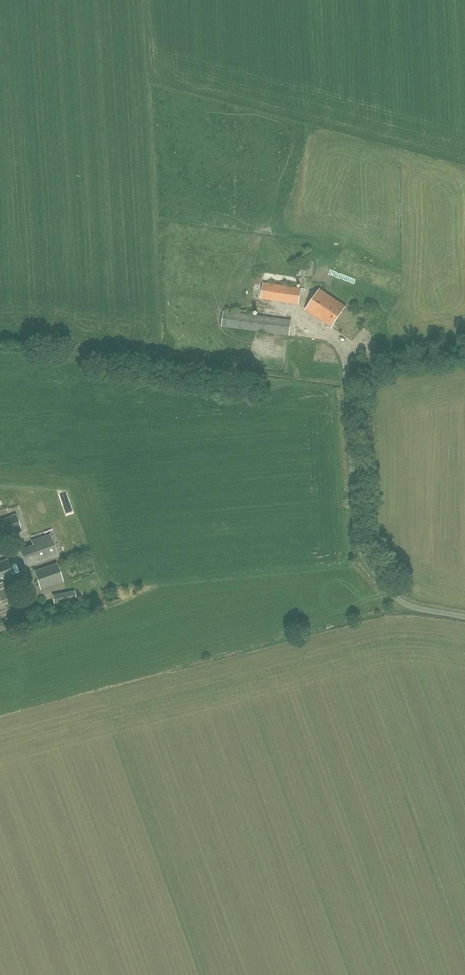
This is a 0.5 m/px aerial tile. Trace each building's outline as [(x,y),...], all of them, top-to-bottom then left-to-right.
[(339,287),(356,290),(358,280),(341,277),(339,287)] [(299,304),(301,288),(263,283),(261,298),(299,304)] [(332,327),(346,306),(320,288),(306,309),(332,327)] [(289,335),(291,320),(224,312),(222,326),(289,335)] [(0,521),(0,529),(2,535),(21,528),(16,515),(0,521)] [(33,544),(19,549),(26,567),(58,555),(50,535),(32,541),(33,544)] [(1,603),(2,603),(7,602),(8,600),(7,598),(9,597),(3,580),(13,577),(7,560),(0,562),(0,601),(1,603)] [(40,588),(63,580),(57,563),(34,571),(40,588)] [(58,604),(62,603),(80,600),(78,591),(56,594),(58,604)]
